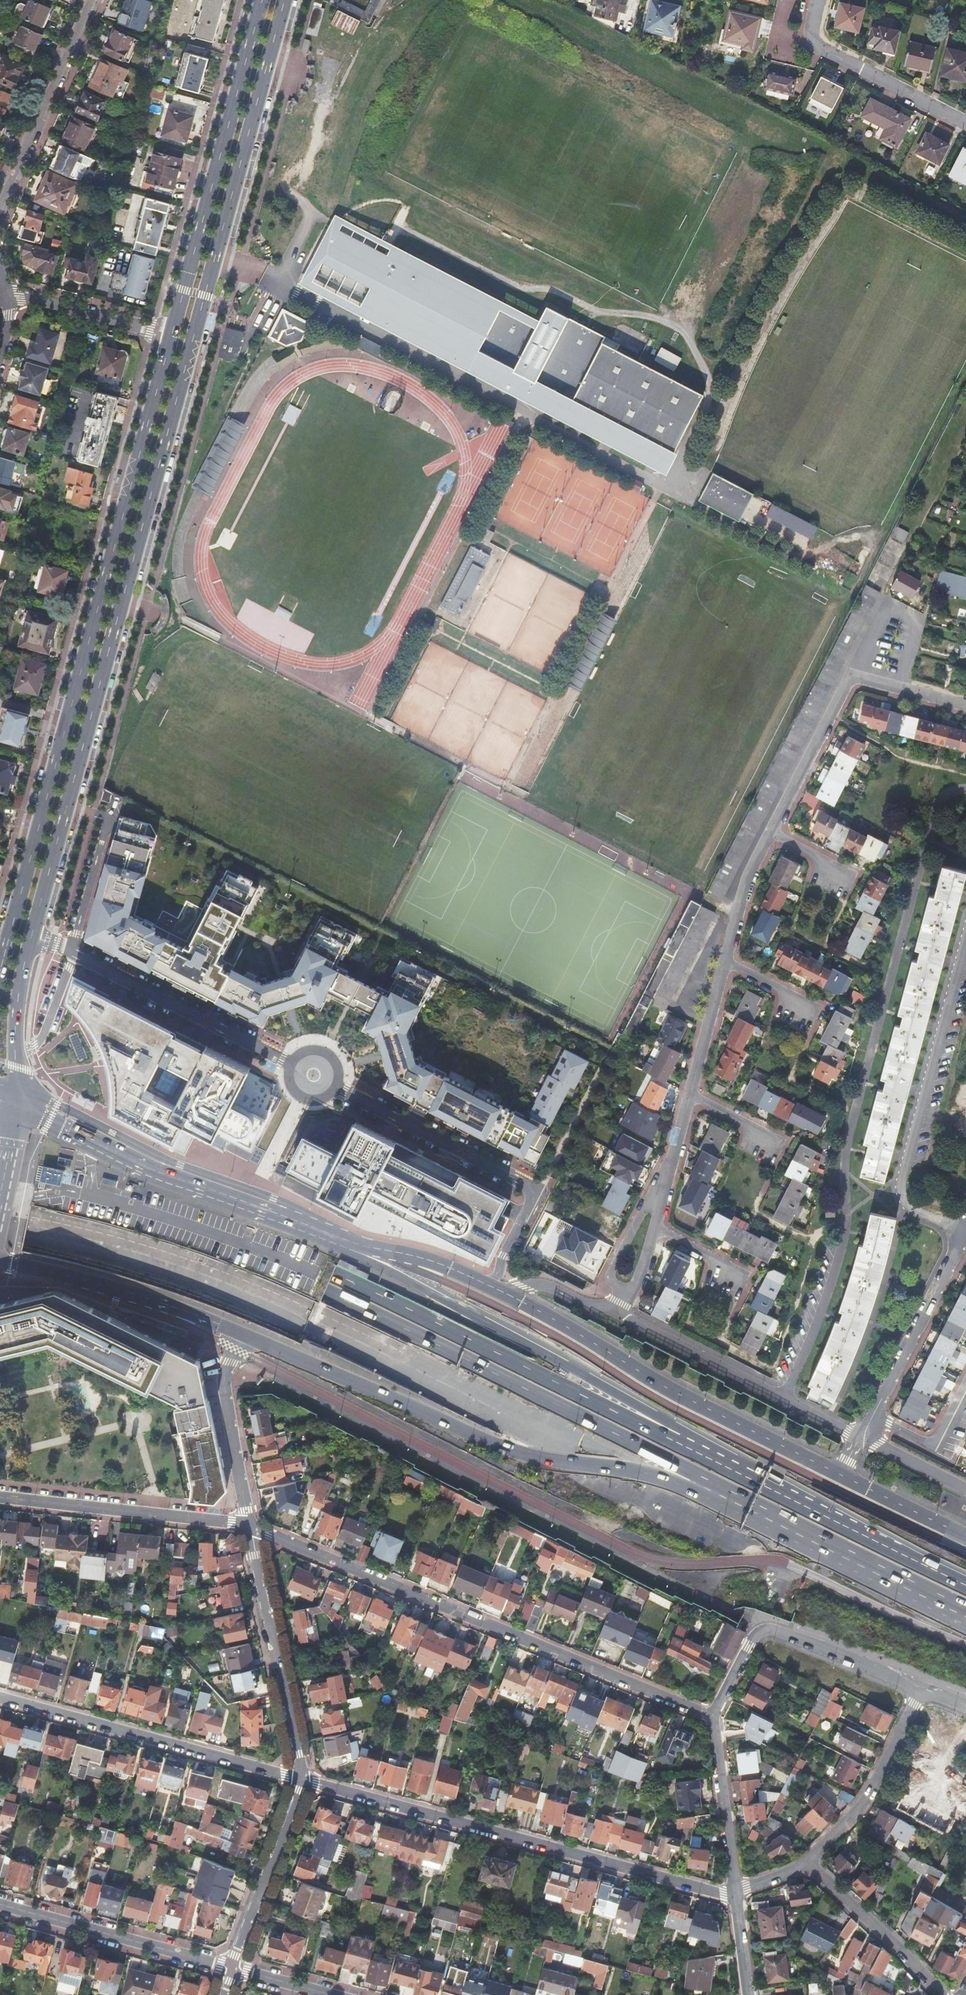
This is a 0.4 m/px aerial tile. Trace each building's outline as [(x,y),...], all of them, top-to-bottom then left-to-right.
[(155,1),(152,0),(126,0),(119,21),(145,30),(155,1)] [(187,45),(189,36),(212,42),(224,0),(173,0),(172,5),(163,39),(187,45)] [(309,24),(307,33),(317,35),(325,8),(321,7),(323,0),(316,0),(309,24)] [(323,0),(369,24),(372,17),(376,19),(378,19),(379,18),(380,17),(388,0),(370,0),(364,11),(343,0),(323,0)] [(594,15),(597,16),(597,18),(600,19),(600,17),(605,19),(606,17),(615,20),(617,11),(624,13),(627,0),(598,0),(594,15)] [(651,0),(644,30),(656,33),(656,31),(673,34),(680,7),(651,0)] [(30,1),(22,18),(42,28),(50,10),(30,1)] [(841,3),(835,26),(857,31),(863,9),(841,3)] [(337,10),(330,23),(353,35),(359,22),(337,10)] [(730,10),(723,39),(743,44),(742,48),(752,50),(756,35),(759,35),(762,19),(760,17),(730,10)] [(20,24),(12,42),(33,51),(41,34),(20,24)] [(871,28),(868,41),(875,42),(874,47),(893,52),(898,31),(879,26),(878,30),(871,28)] [(114,31),(104,53),(123,62),(133,40),(114,31)] [(150,87),(173,94),(175,86),(199,93),(208,59),(185,53),(187,45),(163,39),(160,48),(159,53),(152,77),(150,87)] [(910,42),(905,64),(931,71),(936,48),(910,42)] [(943,73),(965,79),(965,54),(948,49),(943,73)] [(13,88),(23,66),(1,56),(0,57),(0,82),(13,88)] [(94,64),(86,82),(90,83),(89,86),(111,96),(119,80),(121,81),(126,70),(102,59),(98,67),(94,64)] [(765,78),(764,80),(766,81),(765,89),(791,95),(795,78),(768,72),(767,78),(765,78)] [(825,75),(810,102),(830,112),(844,85),(825,75)] [(7,105),(11,96),(0,91),(0,101),(7,105)] [(80,103),(77,110),(78,110),(78,111),(97,120),(105,101),(86,93),(82,102),(81,102),(80,103)] [(871,99),(863,115),(886,127),(881,137),(896,145),(909,118),(871,99)] [(170,109),(163,135),(187,142),(194,116),(170,109)] [(63,140),(85,149),(95,126),(73,116),(63,140)] [(95,126),(85,149),(89,151),(99,128),(95,126)] [(925,133),(916,151),(937,163),(947,144),(925,133)] [(82,181),(92,158),(60,144),(56,152),(56,154),(54,159),(52,160),(49,167),(82,181)] [(950,170),(965,177),(963,182),(965,183),(965,148),(962,146),(950,170)] [(155,152),(147,182),(156,184),(157,186),(157,187),(173,192),(183,159),(155,152)] [(94,159),(92,158),(82,181),(84,182),(94,159)] [(277,162),(272,161),(268,176),(273,177),(277,162)] [(47,171),(35,200),(63,213),(76,185),(47,171)] [(170,204),(146,198),(140,218),(139,218),(137,225),(138,225),(132,247),(156,254),(158,246),(159,246),(169,212),(167,212),(170,204)] [(26,219),(22,229),(35,234),(36,231),(38,232),(44,216),(27,210),(26,212),(24,217),(26,219)] [(540,320),(336,214),(300,284),(667,474),(678,453),(675,452),(674,453),(666,469),(613,442),(616,438),(605,433),(603,437),(585,427),(587,423),(577,418),(575,422),(564,416),(567,410),(554,403),(557,398),(547,394),(545,399),(532,392),(528,398),(506,386),(509,380),(493,372),(495,370),(490,367),(489,370),(474,362),(470,368),(452,358),(453,356),(450,355),(449,357),(392,327),(394,325),(390,324),(389,326),(371,316),(383,293),(371,287),(365,298),(361,306),(314,281),(323,262),(317,259),(330,234),(335,237),(339,230),(340,230),(343,224),(391,249),(389,253),(400,259),(405,251),(504,303),(501,308),(537,326),(540,320)] [(335,237),(330,234),(317,259),(323,262),(318,273),(365,298),(371,287),(383,293),(371,316),(389,326),(390,324),(394,325),(392,327),(449,357),(450,355),(453,356),(452,358),(470,368),(474,362),(489,370),(490,367),(495,370),(493,372),(509,380),(506,386),(528,398),(532,392),(545,399),(547,394),(557,398),(554,403),(567,410),(564,416),(575,422),(577,418),(587,423),(585,427),(603,437),(605,433),(616,438),(613,442),(666,469),(674,453),(675,452),(704,394),(618,350),(603,342),(605,337),(606,336),(547,306),(540,320),(537,326),(501,308),(504,303),(405,251),(400,259),(389,253),(388,255),(340,230),(339,230),(335,237)] [(54,240),(52,246),(60,249),(62,242),(54,240)] [(25,244),(22,254),(25,255),(25,258),(24,261),(24,262),(25,264),(26,265),(28,265),(36,268),(36,270),(52,275),(58,256),(48,253),(48,251),(25,244)] [(112,289),(147,298),(157,257),(134,252),(129,273),(116,270),(112,289)] [(71,259),(66,276),(91,283),(97,266),(71,259)] [(529,273),(531,269),(513,260),(511,265),(529,273)] [(310,323),(284,309),(270,336),(279,341),(287,345),(301,339),(305,332),(310,323)] [(227,327),(220,356),(231,358),(233,350),(238,351),(243,331),(227,327)] [(41,329),(32,357),(50,363),(60,335),(41,329)] [(620,345),(605,337),(603,342),(618,350),(620,345)] [(104,347),(97,372),(99,373),(97,380),(114,385),(116,378),(121,379),(127,354),(104,347)] [(675,371),(682,358),(662,347),(655,360),(675,371)] [(20,388),(47,396),(49,393),(51,390),(52,386),(52,383),(52,379),(47,377),(50,369),(28,362),(20,388)] [(88,423),(78,461),(99,467),(117,397),(97,391),(90,416),(89,415),(87,422),(88,423)] [(18,396),(10,422),(19,424),(31,428),(39,402),(18,396)] [(501,415),(499,420),(512,427),(515,422),(501,415)] [(206,456),(192,484),(208,492),(222,465),(242,426),(227,418),(206,456)] [(4,433),(4,435),(4,436),(5,438),(7,439),(4,448),(23,455),(29,434),(10,428),(9,429),(8,429),(6,430),(5,431),(4,433)] [(197,438),(194,449),(200,451),(203,440),(197,438)] [(11,478),(16,463),(0,457),(0,474),(11,478)] [(69,469),(65,481),(77,485),(72,500),(88,505),(92,489),(88,488),(91,475),(80,472),(69,469)] [(740,521),(755,493),(714,472),(699,500),(740,521)] [(630,486),(640,491),(644,484),(634,479),(630,486)] [(6,509),(7,503),(11,504),(15,492),(0,488),(0,507),(6,509)] [(779,521),(785,509),(773,503),(767,515),(779,521)] [(818,527),(785,509),(779,521),(812,538),(818,527)] [(896,525),(890,536),(903,542),(909,532),(896,525)] [(492,555),(471,544),(439,607),(460,617),(492,555)] [(41,564),(34,588),(40,589),(39,591),(60,596),(67,571),(46,565),(46,566),(41,564)] [(920,581),(900,570),(891,586),(912,597),(920,581)] [(941,571),(936,591),(965,598),(965,577),(941,571)] [(866,585),(707,894),(721,902),(881,593),(866,585)] [(28,614),(25,625),(20,645),(44,652),(48,653),(50,648),(52,639),(51,637),(54,627),(55,628),(56,624),(57,620),(29,612),(28,614)] [(598,613),(563,680),(579,688),(613,620),(598,613)] [(22,659),(14,687),(37,694),(45,665),(22,659)] [(885,729),(892,705),(885,703),(883,710),(864,705),(860,720),(870,723),(870,725),(885,729)] [(900,733),(905,716),(896,713),(898,706),(892,705),(885,729),(900,733)] [(20,745),(29,714),(2,707),(0,714),(0,740),(20,745)] [(915,737),(921,713),(915,711),(913,718),(905,716),(900,733),(915,737)] [(930,741),(934,723),(926,721),(928,714),(921,713),(915,737),(930,741)] [(944,745),(951,720),(944,719),(943,725),(934,723),(930,741),(944,745)] [(959,749),(964,731),(956,729),(958,722),(951,720),(944,745),(959,749)] [(838,742),(835,747),(857,759),(865,745),(848,737),(844,745),(838,742)] [(857,759),(835,747),(832,754),(838,757),(835,764),(851,772),(855,764),(858,766),(860,761),(857,759)] [(6,793),(15,764),(0,759),(0,791),(6,793)] [(851,772),(835,764),(831,771),(825,768),(822,774),(844,786),(851,772)] [(844,786),(822,774),(818,781),(824,784),(821,791),(821,792),(818,797),(834,805),(837,800),(844,786)] [(814,829),(830,837),(838,822),(839,820),(823,812),(818,809),(812,821),(817,824),(814,829)] [(418,1016),(417,1015),(423,1002),(424,1003),(429,993),(428,993),(438,975),(402,957),(392,975),(396,977),(390,990),(378,985),(376,989),(361,981),(346,974),(349,970),(337,964),(340,958),(343,960),(346,953),(343,951),(344,950),(348,952),(357,934),(322,916),(313,934),(312,933),(307,943),(308,943),(301,957),(300,956),(294,968),(284,972),(285,976),(267,982),(265,977),(262,978),(247,971),(245,974),(244,977),(232,970),(234,965),(222,959),(237,930),(235,929),(238,922),(241,923),(258,888),(251,884),(253,881),(240,874),(239,875),(228,869),(222,879),(225,881),(222,887),(217,884),(209,898),(187,941),(154,924),(155,922),(146,918),(145,919),(135,914),(157,834),(151,823),(121,815),(88,935),(87,937),(95,942),(96,939),(104,944),(112,948),(111,951),(116,953),(117,950),(122,953),(120,956),(130,960),(131,957),(164,974),(176,980),(174,983),(180,986),(181,983),(182,984),(181,986),(183,988),(186,989),(188,986),(217,1001),(216,1004),(225,1009),(226,1006),(230,1008),(229,1011),(238,1016),(239,1013),(253,1020),(264,1025),(269,1015),(266,1014),(267,1011),(270,1010),(272,1013),(281,1010),(281,1009),(297,1004),(297,1005),(306,1002),(305,999),(310,997),(312,998),(310,1001),(322,1008),(327,998),(324,996),(327,990),(334,994),(333,997),(343,1002),(344,1001),(350,1004),(355,1007),(355,1008),(365,1013),(367,1010),(374,1014),(371,1019),(368,1018),(363,1028),(375,1034),(377,1031),(378,1032),(380,1036),(376,1037),(380,1047),(381,1047),(386,1062),(385,1063),(388,1073),(391,1072),(393,1077),(392,1078),(389,1076),(385,1085),(396,1091),(396,1092),(416,1102),(417,1100),(418,1101),(416,1105),(428,1111),(429,1107),(431,1108),(430,1110),(439,1115),(456,1123),(458,1124),(459,1122),(460,1122),(458,1126),(469,1131),(471,1128),(472,1128),(471,1131),(499,1145),(498,1146),(509,1152),(511,1148),(511,1149),(510,1151),(517,1154),(525,1158),(523,1162),(536,1168),(538,1164),(536,1163),(550,1136),(545,1133),(549,1125),(550,1126),(570,1086),(575,1088),(589,1061),(565,1049),(552,1075),(549,1074),(535,1101),(536,1102),(529,1116),(531,1117),(529,1121),(523,1118),(524,1114),(515,1110),(515,1112),(488,1098),(487,1100),(485,1099),(487,1095),(476,1090),(474,1093),(472,1092),(474,1089),(463,1083),(462,1087),(460,1086),(461,1084),(444,1076),(445,1074),(422,1062),(420,1057),(415,1058),(409,1040),(414,1038),(411,1028),(418,1016)] [(838,822),(830,837),(845,845),(852,830),(838,822)] [(852,830),(845,845),(859,852),(867,838),(852,830)] [(867,838),(859,852),(875,860),(878,855),(882,857),(888,845),(868,835),(867,838)] [(783,857),(770,882),(774,884),(785,890),(794,873),(791,871),(795,863),(783,857)] [(866,1141),(857,1172),(881,1179),(963,871),(939,865),(931,896),(926,894),(912,947),(917,948),(914,960),(909,958),(895,1012),(900,1013),(897,1024),(892,1023),(878,1076),(883,1077),(879,1089),(875,1087),(861,1140),(866,1141)] [(865,891),(879,899),(887,884),(890,878),(879,871),(875,878),(873,876),(865,891)] [(774,884),(761,907),(765,909),(777,916),(786,899),(781,897),(785,890),(774,884)] [(872,914),(879,899),(865,891),(857,907),(865,911),(872,914)] [(639,1002),(649,1008),(656,994),(673,961),(690,927),(701,907),(701,906),(691,901),(639,1002)] [(715,914),(701,907),(690,927),(673,961),(656,994),(669,1001),(715,914)] [(773,923),(777,916),(765,909),(752,933),(767,941),(776,925),(773,923)] [(857,926),(872,933),(880,919),(872,914),(865,911),(857,926)] [(859,958),(864,949),(872,933),(857,926),(849,941),(850,942),(845,951),(859,958)] [(778,963),(794,971),(802,956),(803,954),(788,945),(778,963)] [(822,953),(816,963),(822,966),(827,956),(822,953)] [(802,956),(794,971),(809,978),(816,963),(802,956)] [(816,963),(809,978),(824,986),(831,971),(822,966),(816,963)] [(831,971),(824,986),(840,994),(842,990),(845,992),(852,979),(848,977),(833,969),(831,971)] [(276,1081),(81,980),(73,999),(93,1019),(107,1050),(113,1077),(113,1116),(186,1151),(194,1132),(258,1165),(269,1143),(290,1105),(279,1095),(276,1081)] [(748,991),(736,1016),(739,1017),(751,1024),(760,1008),(756,1006),(760,998),(748,991)] [(854,991),(850,1000),(863,1006),(867,997),(854,991)] [(837,1010),(829,1026),(844,1033),(847,1027),(856,1010),(844,1003),(840,1012),(837,1010)] [(739,1017),(727,1042),(730,1043),(742,1050),(751,1034),(747,1032),(751,1024),(739,1017)] [(669,1018),(657,1041),(673,1049),(684,1027),(669,1018)] [(844,1033),(829,1026),(821,1041),(830,1045),(836,1048),(841,1039),(847,1043),(851,1036),(849,1035),(844,1033)] [(849,1035),(851,1036),(854,1030),(847,1027),(844,1033),(849,1035)] [(668,1076),(680,1053),(673,1049),(657,1041),(655,1045),(656,1046),(647,1062),(642,1070),(664,1082),(667,1076),(668,1076)] [(742,1050),(730,1043),(715,1072),(731,1080),(743,1060),(738,1058),(742,1050)] [(830,1045),(822,1060),(837,1067),(841,1069),(845,1060),(841,1058),(844,1052),(836,1048),(830,1045)] [(837,1067),(822,1060),(814,1074),(829,1082),(837,1067)] [(744,1096),(759,1104),(766,1090),(767,1089),(768,1087),(753,1080),(744,1096)] [(652,1082),(640,1105),(656,1113),(668,1091),(652,1082)] [(766,1090),(759,1104),(774,1112),(781,1097),(766,1090)] [(781,1097),(774,1112),(789,1120),(793,1110),(796,1104),(781,1097)] [(793,1110),(789,1120),(804,1128),(805,1126),(818,1132),(826,1117),(797,1102),(796,1104),(793,1110)] [(656,1113),(640,1105),(640,1106),(634,1103),(622,1126),(651,1141),(664,1118),(663,1117),(656,1113)] [(426,1225),(489,1257),(509,1217),(503,1214),(506,1207),(510,1200),(457,1173),(446,1167),(444,1166),(356,1122),(338,1155),(305,1139),(292,1165),(325,1182),(320,1192),(360,1213),(369,1196),(427,1225),(426,1225)] [(713,1125),(701,1150),(704,1151),(716,1157),(724,1142),(721,1140),(725,1131),(713,1125)] [(647,1161),(653,1150),(624,1135),(614,1152),(639,1165),(642,1158),(647,1161)] [(802,1144),(794,1159),(809,1167),(817,1171),(825,1156),(817,1152),(802,1144)] [(600,1169),(618,1178),(630,1184),(634,1177),(637,1178),(643,1167),(639,1165),(614,1152),(610,1150),(600,1169)] [(704,1151),(692,1175),(695,1177),(707,1183),(716,1167),(712,1165),(716,1157),(704,1151)] [(42,1181),(72,1182),(73,1157),(59,1157),(59,1165),(43,1165),(42,1181)] [(809,1167),(794,1159),(787,1174),(795,1178),(801,1182),(809,1167)] [(696,1213),(711,1185),(707,1183),(695,1177),(680,1205),(696,1213)] [(630,1184),(618,1178),(604,1206),(619,1214),(629,1194),(626,1193),(630,1184)] [(795,1178),(787,1194),(801,1201),(809,1186),(801,1182),(795,1178)] [(779,1209),(775,1218),(789,1225),(801,1201),(787,1194),(779,1209)] [(835,1205),(826,1206),(826,1215),(836,1215),(835,1205)] [(619,1214),(604,1206),(592,1228),(585,1224),(586,1221),(576,1216),(572,1225),(598,1239),(613,1247),(618,1239),(609,1234),(619,1214)] [(37,1226),(119,1246),(123,1233),(41,1212),(37,1226)] [(708,1230),(723,1238),(731,1223),(732,1221),(717,1213),(708,1230)] [(807,1395),(830,1406),(835,1395),(841,1383),(848,1367),(850,1363),(854,1354),(858,1344),(860,1337),(865,1322),(868,1314),(877,1289),(880,1277),(882,1271),(886,1254),(889,1242),(892,1228),(894,1219),(870,1213),(863,1246),(858,1245),(853,1263),(849,1279),(844,1294),(839,1310),(842,1311),(838,1322),(835,1321),(827,1341),(820,1356),(814,1370),(808,1384),(812,1386),(807,1395)] [(598,1239),(572,1225),(562,1220),(556,1232),(564,1236),(557,1251),(579,1263),(587,1249),(592,1251),(598,1239)] [(731,1223),(723,1238),(738,1245),(746,1230),(731,1223)] [(746,1230),(738,1245),(753,1253),(760,1238),(746,1230)] [(760,1238),(753,1253),(768,1261),(778,1244),(762,1235),(760,1238)] [(675,1254),(660,1283),(666,1286),(676,1291),(687,1271),(682,1269),(687,1261),(675,1254)] [(765,1276),(756,1291),(771,1298),(780,1284),(765,1276)] [(666,1286),(652,1314),(665,1320),(669,1312),(673,1314),(684,1294),(676,1291),(666,1286)] [(48,1346),(147,1399),(150,1394),(173,1407),(179,1434),(172,1435),(185,1497),(190,1498),(189,1502),(215,1505),(227,1492),(200,1361),(57,1290),(9,1302),(0,1304),(0,1360),(48,1346)] [(771,1298),(756,1291),(750,1306),(757,1310),(763,1314),(771,1298)] [(292,1306),(294,1301),(299,1303),(301,1296),(290,1292),(286,1304),(292,1306)] [(962,1292),(956,1305),(965,1310),(965,1294),(962,1292)] [(956,1305),(948,1319),(965,1328),(965,1310),(956,1305)] [(757,1310),(749,1325),(764,1333),(772,1318),(763,1314),(757,1310)] [(155,1326),(156,1322),(132,1314),(131,1317),(155,1326)] [(948,1319),(941,1333),(958,1341),(962,1333),(965,1335),(965,1328),(948,1319)] [(749,1325),(740,1346),(756,1354),(764,1333),(749,1325)] [(958,1341),(941,1333),(935,1346),(957,1358),(960,1352),(954,1348),(958,1341)] [(957,1358),(935,1346),(928,1360),(944,1368),(948,1360),(954,1364),(957,1358)] [(944,1368),(928,1360),(921,1374),(943,1385),(946,1378),(940,1375),(944,1368)] [(943,1385),(921,1374),(913,1388),(929,1396),(933,1388),(940,1391),(943,1385)] [(929,1396),(913,1388),(906,1401),(928,1412),(931,1406),(925,1403),(929,1396)] [(928,1412),(906,1401),(899,1415),(915,1424),(919,1415),(925,1418),(928,1412)] [(252,1411),(257,1437),(273,1434),(267,1408),(252,1411)] [(282,1442),(280,1432),(273,1434),(257,1437),(261,1455),(278,1451),(277,1443),(282,1442)] [(308,1465),(306,1452),(300,1454),(302,1467),(308,1465)] [(300,1454),(262,1461),(267,1481),(286,1477),(285,1470),(302,1467),(300,1454)] [(423,1491),(429,1477),(410,1468),(404,1483),(423,1491)] [(334,1484),(339,1472),(334,1473),(330,1482),(334,1484)] [(324,1508),(332,1488),(326,1485),(328,1481),(321,1478),(319,1482),(314,1481),(311,1490),(318,1493),(309,1514),(311,1515),(309,1518),(318,1521),(323,1508),(324,1508)] [(459,1493),(441,1484),(438,1492),(451,1498),(452,1497),(457,1500),(457,1499),(461,1501),(464,1495),(459,1493)] [(288,1488),(269,1492),(273,1511),(292,1508),(288,1488)] [(464,1495),(461,1501),(460,1505),(483,1515),(486,1507),(464,1495)] [(343,1516),(324,1508),(323,1508),(318,1521),(315,1528),(334,1536),(343,1516)] [(347,1517),(339,1536),(362,1545),(362,1544),(370,1527),(347,1517)] [(2,1536),(3,1542),(17,1543),(19,1521),(8,1520),(0,1519),(0,1536),(2,1536)] [(21,1521),(18,1541),(38,1543),(40,1527),(30,1526),(30,1522),(21,1521)] [(524,1526),(513,1521),(510,1528),(532,1539),(535,1532),(524,1526)] [(59,1525),(44,1523),(41,1545),(57,1546),(57,1540),(58,1534),(59,1525)] [(109,1552),(107,1570),(136,1573),(136,1572),(137,1566),(138,1554),(141,1534),(120,1531),(118,1552),(109,1551),(109,1552)] [(376,1535),(373,1542),(378,1544),(375,1553),(394,1560),(398,1552),(402,1554),(406,1545),(401,1543),(403,1540),(400,1538),(401,1536),(387,1531),(386,1533),(383,1532),(381,1537),(376,1535)] [(498,1544),(502,1546),(508,1534),(503,1532),(498,1544)] [(535,1532),(532,1539),(529,1547),(532,1548),(534,1544),(543,1548),(538,1562),(543,1564),(542,1568),(548,1572),(553,1560),(557,1552),(560,1544),(547,1538),(546,1537),(535,1532)] [(88,1549),(89,1534),(78,1533),(72,1533),(72,1535),(58,1534),(57,1540),(57,1546),(54,1565),(64,1566),(65,1568),(71,1568),(73,1567),(81,1568),(83,1554),(88,1549)] [(221,1567),(243,1562),(238,1539),(232,1533),(226,1539),(219,1539),(218,1551),(221,1567)] [(162,1536),(141,1534),(138,1554),(141,1554),(159,1556),(162,1536)] [(190,1541),(175,1539),(175,1543),(173,1558),(169,1596),(175,1594),(176,1592),(177,1580),(182,1580),(182,1581),(184,1565),(187,1566),(190,1541)] [(173,1558),(175,1543),(168,1542),(166,1557),(173,1558)] [(205,1568),(220,1565),(217,1556),(212,1555),(212,1547),(210,1547),(210,1543),(202,1542),(201,1562),(205,1562),(205,1568)] [(362,1544),(362,1545),(356,1559),(363,1561),(370,1547),(362,1544)] [(569,1549),(560,1544),(557,1552),(553,1560),(592,1576),(596,1567),(580,1561),(566,1555),(569,1549)] [(107,1570),(109,1552),(88,1549),(83,1554),(81,1568),(81,1573),(106,1576),(107,1570)] [(424,1573),(419,1585),(426,1587),(438,1559),(419,1551),(417,1556),(419,1557),(415,1569),(424,1573)] [(37,1565),(38,1557),(29,1556),(28,1564),(37,1565)] [(591,1560),(582,1556),(580,1561),(596,1567),(597,1564),(591,1560)] [(40,1557),(38,1557),(37,1565),(28,1564),(25,1589),(30,1589),(36,1590),(40,1557)] [(440,1558),(432,1576),(449,1583),(457,1565),(440,1558)] [(463,1564),(454,1584),(482,1596),(490,1576),(482,1573),(463,1564)] [(485,1565),(482,1573),(490,1576),(491,1575),(493,1569),(485,1565)] [(306,1572),(307,1571),(296,1566),(288,1587),(302,1592),(301,1594),(312,1599),(321,1578),(313,1575),(306,1572)] [(218,1575),(220,1585),(237,1582),(234,1571),(218,1575)] [(189,1576),(188,1592),(197,1590),(198,1575),(189,1576)] [(490,1576),(482,1596),(481,1599),(504,1608),(514,1584),(491,1575),(490,1576)] [(514,1584),(504,1608),(511,1611),(515,1603),(519,1605),(523,1596),(519,1594),(522,1586),(524,1586),(525,1582),(516,1578),(514,1584)] [(347,1587),(330,1580),(320,1605),(337,1626),(342,1615),(336,1611),(329,1607),(332,1599),(335,1600),(336,1597),(341,1600),(342,1597),(343,1597),(347,1587)] [(241,1601),(237,1582),(221,1585),(222,1590),(225,1605),(241,1601)] [(581,1603),(580,1605),(608,1616),(611,1609),(616,1596),(589,1584),(585,1593),(581,1603)] [(0,1585),(0,1596),(6,1597),(11,1598),(12,1586),(0,1585)] [(366,1611),(372,1597),(354,1590),(350,1598),(354,1600),(350,1607),(365,1614),(366,1611)] [(551,1590),(544,1607),(543,1610),(551,1613),(552,1611),(561,1614),(565,1616),(574,1620),(580,1605),(581,1603),(551,1590)] [(36,1594),(35,1603),(50,1606),(51,1596),(36,1594)] [(175,1594),(169,1596),(168,1611),(176,1612),(178,1602),(175,1602),(175,1594)] [(365,1614),(359,1627),(371,1632),(375,1624),(379,1626),(381,1623),(387,1626),(394,1610),(382,1605),(384,1602),(382,1602),(383,1600),(377,1598),(376,1599),(375,1599),(369,1613),(366,1611),(365,1614)] [(529,1620),(525,1628),(534,1632),(543,1610),(544,1607),(535,1604),(533,1608),(529,1620)] [(529,1620),(533,1608),(527,1605),(522,1617),(529,1620)] [(73,1610),(60,1607),(54,1630),(64,1632),(68,1618),(82,1621),(84,1612),(77,1611),(73,1610)] [(310,1607),(294,1611),(301,1642),(309,1640),(306,1626),(308,1626),(306,1614),(311,1613),(310,1607)] [(695,1614),(684,1608),(680,1616),(692,1621),(695,1614)] [(611,1609),(608,1616),(599,1637),(627,1649),(632,1637),(639,1620),(626,1615),(624,1611),(622,1610),(618,1612),(611,1609)] [(248,1634),(243,1611),(216,1617),(217,1622),(221,1622),(221,1621),(223,1620),(227,1636),(224,1637),(225,1639),(227,1639),(228,1639),(248,1634)] [(84,1612),(82,1621),(81,1622),(104,1626),(106,1620),(108,1621),(109,1617),(102,1615),(84,1612)] [(409,1645),(410,1641),(419,1620),(403,1613),(392,1638),(409,1645)] [(109,1617),(108,1621),(107,1624),(117,1626),(118,1618),(109,1617)] [(410,1641),(420,1645),(427,1627),(429,1624),(419,1620),(410,1641)] [(141,1623),(131,1621),(130,1628),(139,1630),(141,1623)] [(141,1623),(139,1630),(141,1631),(164,1635),(166,1627),(141,1623)] [(715,1648),(733,1657),(746,1632),(728,1623),(715,1648)] [(433,1629),(427,1627),(420,1645),(414,1658),(421,1661),(421,1660),(435,1666),(434,1667),(442,1670),(447,1658),(455,1638),(449,1636),(433,1629)] [(676,1637),(684,1641),(688,1632),(680,1629),(676,1637)] [(496,1638),(489,1635),(480,1657),(487,1660),(493,1648),(496,1638)] [(682,1647),(684,1641),(676,1637),(674,1636),(668,1651),(678,1656),(679,1655),(688,1660),(687,1660),(708,1670),(712,1662),(682,1647)] [(464,1641),(455,1637),(455,1638),(447,1658),(467,1667),(470,1660),(471,1660),(474,1653),(473,1653),(476,1646),(475,1645),(464,1640),(464,1641)] [(655,1647),(632,1637),(627,1649),(625,1655),(648,1665),(655,1647)] [(254,1667),(249,1642),(226,1647),(232,1672),(236,1671),(254,1667)] [(316,1643),(301,1645),(304,1654),(318,1651),(316,1643)] [(142,1644),(138,1650),(153,1653),(154,1646),(142,1644)] [(59,1650),(49,1647),(45,1662),(55,1665),(59,1650)] [(226,1647),(222,1648),(227,1673),(232,1672),(226,1647)] [(360,1653),(355,1647),(348,1648),(350,1655),(357,1654),(360,1653)] [(655,1647),(648,1665),(655,1668),(663,1650),(655,1647)] [(360,1665),(357,1654),(350,1655),(348,1648),(340,1650),(344,1668),(360,1665)] [(529,1680),(535,1665),(518,1658),(512,1673),(529,1680)] [(9,1679),(14,1663),(0,1659),(0,1676),(9,1679)] [(31,1666),(14,1662),(14,1663),(9,1679),(19,1681),(38,1687),(38,1686),(43,1670),(43,1669),(35,1667),(35,1664),(32,1663),(31,1666)] [(770,1687),(779,1670),(764,1662),(755,1679),(770,1687)] [(552,1672),(535,1665),(529,1680),(528,1682),(534,1684),(545,1689),(552,1672)] [(476,1666),(460,1705),(454,1717),(465,1721),(483,1681),(490,1683),(494,1674),(476,1666)] [(258,1685),(254,1667),(236,1671),(240,1689),(258,1685)] [(43,1670),(38,1686),(55,1691),(60,1675),(43,1670)] [(381,1670),(377,1674),(383,1682),(388,1678),(381,1670)] [(86,1700),(85,1705),(93,1707),(96,1695),(96,1692),(97,1691),(102,1673),(94,1671),(93,1676),(92,1678),(92,1681),(86,1700)] [(323,1676),(324,1682),(329,1681),(329,1680),(342,1677),(341,1672),(323,1676)] [(580,1683),(552,1672),(545,1689),(539,1704),(544,1706),(551,1690),(553,1691),(552,1692),(560,1695),(556,1706),(568,1711),(580,1683)] [(66,1694),(86,1700),(92,1681),(71,1675),(66,1694)] [(310,1684),(313,1699),(332,1696),(333,1702),(345,1699),(347,1699),(342,1677),(329,1680),(329,1681),(324,1682),(310,1684)] [(149,1689),(150,1689),(130,1683),(128,1692),(123,1709),(142,1715),(149,1689)] [(580,1683),(568,1711),(572,1712),(575,1705),(579,1707),(578,1710),(581,1712),(588,1695),(590,1696),(593,1690),(591,1689),(591,1688),(580,1683)] [(762,1709),(771,1692),(753,1683),(745,1700),(762,1709)] [(104,1684),(99,1701),(107,1702),(106,1705),(115,1707),(121,1689),(104,1684)] [(150,1689),(149,1689),(142,1715),(162,1720),(167,1703),(158,1701),(162,1687),(151,1684),(150,1689)] [(545,1689),(534,1684),(526,1702),(538,1706),(539,1704),(545,1689)] [(821,1716),(822,1713),(833,1693),(824,1688),(812,1711),(815,1713),(821,1716)] [(210,1694),(201,1691),(190,1728),(207,1733),(208,1729),(220,1732),(224,1718),(215,1716),(214,1718),(212,1717),(212,1715),(202,1712),(203,1709),(207,1707),(210,1694)] [(247,1700),(257,1698),(256,1691),(245,1693),(247,1700)] [(607,1696),(608,1695),(601,1692),(596,1703),(603,1706),(607,1696)] [(833,1693),(822,1713),(834,1719),(841,1705),(833,1701),(836,1695),(833,1693)] [(362,1705),(360,1696),(347,1699),(345,1699),(347,1708),(362,1705)] [(603,1706),(598,1718),(626,1729),(626,1728),(635,1708),(607,1696),(603,1706)] [(186,1702),(173,1698),(166,1721),(185,1727),(190,1710),(185,1708),(186,1702)] [(247,1700),(241,1701),(242,1726),(243,1743),(260,1742),(259,1725),(264,1725),(263,1708),(258,1708),(257,1698),(247,1700)] [(408,1702),(400,1699),(397,1708),(406,1711),(409,1702),(408,1702)] [(452,1702),(447,1715),(454,1717),(460,1705),(452,1702)] [(885,1728),(892,1714),(869,1702),(863,1715),(870,1719),(870,1720),(885,1728)] [(493,1703),(491,1709),(502,1713),(504,1708),(493,1703)] [(426,1708),(418,1705),(415,1714),(426,1718),(429,1709),(426,1708)] [(325,1719),(322,1720),(324,1732),(346,1727),(342,1710),(339,1711),(339,1710),(323,1713),(325,1719)] [(516,1710),(513,1717),(531,1724),(534,1717),(516,1710)] [(771,1728),(774,1721),(754,1711),(749,1720),(748,1720),(747,1722),(746,1722),(745,1725),(745,1728),(746,1728),(746,1730),(747,1730),(748,1737),(751,1736),(769,1746),(777,1731),(771,1728)] [(656,1742),(664,1724),(660,1722),(662,1717),(650,1712),(649,1716),(646,1715),(640,1728),(644,1729),(643,1731),(646,1733),(647,1730),(652,1732),(649,1739),(656,1742)] [(812,1726),(815,1727),(821,1716),(815,1713),(810,1723),(813,1725),(812,1726)] [(447,1715),(445,1714),(440,1731),(449,1734),(454,1717),(447,1715)] [(0,1723),(0,1742),(7,1744),(5,1752),(15,1755),(22,1729),(9,1726),(10,1721),(1,1718),(0,1723)] [(577,1731),(591,1736),(596,1723),(583,1718),(577,1731)] [(671,1724),(658,1755),(672,1761),(677,1748),(680,1748),(681,1748),(683,1747),(683,1746),(684,1745),(687,1747),(693,1734),(671,1724)] [(476,1725),(474,1731),(474,1732),(482,1735),(484,1727),(483,1727),(476,1725)] [(857,1752),(866,1735),(848,1725),(843,1734),(838,1731),(833,1739),(857,1752)] [(28,1726),(23,1744),(44,1748),(48,1731),(28,1726)] [(626,1728),(626,1729),(621,1741),(629,1744),(634,1732),(626,1728)] [(349,1741),(347,1732),(325,1736),(329,1755),(350,1751),(352,1760),(358,1758),(359,1754),(360,1752),(358,1739),(349,1741)] [(48,1734),(44,1751),(73,1759),(77,1742),(78,1741),(74,1740),(74,1739),(61,1735),(60,1737),(48,1734)] [(542,1744),(541,1747),(552,1751),(558,1737),(553,1735),(550,1743),(545,1742),(544,1744),(542,1744)] [(558,1737),(552,1751),(563,1754),(565,1748),(565,1746),(559,1744),(562,1737),(558,1735),(558,1737)] [(73,1759),(69,1772),(85,1776),(86,1772),(104,1777),(107,1768),(109,1759),(103,1757),(105,1750),(77,1742),(73,1759)] [(565,1748),(563,1754),(581,1760),(583,1755),(565,1748)] [(119,1751),(112,1749),(109,1759),(107,1768),(114,1770),(113,1772),(115,1775),(125,1778),(128,1776),(129,1772),(132,1772),(136,1755),(128,1753),(128,1755),(119,1753),(119,1751)] [(583,1755),(581,1760),(586,1762),(590,1752),(585,1750),(583,1755)] [(611,1766),(609,1770),(614,1772),(637,1780),(640,1779),(650,1756),(638,1751),(635,1757),(617,1750),(611,1766)] [(738,1753),(741,1773),(759,1770),(756,1750),(738,1753)] [(801,1753),(798,1760),(795,1765),(801,1769),(808,1757),(801,1753)] [(380,1761),(381,1759),(359,1754),(358,1758),(354,1772),(376,1778),(377,1772),(380,1761)] [(854,1773),(859,1762),(843,1754),(832,1776),(850,1785),(856,1774),(854,1773)] [(139,1773),(152,1776),(158,1778),(162,1762),(143,1757),(139,1773)] [(380,1761),(377,1772),(383,1773),(381,1780),(402,1786),(407,1768),(380,1761)] [(165,1763),(161,1780),(163,1781),(162,1785),(162,1788),(180,1793),(186,1768),(165,1763)] [(28,1791),(33,1792),(39,1767),(28,1764),(23,1784),(30,1786),(29,1791),(28,1791)] [(801,1769),(795,1765),(792,1770),(799,1774),(801,1769)] [(440,1766),(433,1790),(456,1796),(463,1772),(440,1766)] [(412,1767),(407,1787),(426,1793),(432,1773),(412,1767)] [(774,1767),(770,1774),(786,1782),(790,1775),(774,1767)] [(761,1784),(759,1770),(741,1773),(745,1801),(754,1800),(753,1789),(756,1789),(755,1785),(761,1784)] [(799,1774),(792,1770),(790,1775),(786,1782),(781,1792),(789,1796),(800,1774),(799,1774)] [(194,1796),(207,1799),(213,1777),(196,1772),(192,1787),(195,1788),(194,1791),(196,1791),(194,1796)] [(494,1810),(504,1813),(506,1804),(509,1792),(500,1790),(500,1787),(486,1783),(489,1776),(476,1773),(472,1790),(479,1792),(482,1792),(481,1797),(478,1806),(494,1810)] [(640,1779),(637,1780),(635,1790),(641,1789),(640,1785),(652,1783),(651,1778),(640,1779)] [(700,1778),(677,1781),(680,1808),(701,1806),(699,1790),(701,1790),(700,1778)] [(217,1795),(244,1803),(249,1787),(222,1779),(217,1795)] [(541,1790),(512,1782),(509,1792),(506,1804),(518,1807),(525,1809),(535,1812),(537,1806),(540,1796),(541,1790)] [(249,1787),(244,1803),(243,1806),(264,1813),(269,1798),(265,1791),(250,1786),(249,1787)] [(569,1803),(563,1823),(562,1829),(581,1834),(585,1816),(572,1813),(575,1803),(577,1804),(581,1791),(573,1789),(569,1803)] [(905,1789),(896,1808),(949,1833),(957,1814),(905,1789)] [(777,1800),(777,1799),(780,1794),(760,1790),(760,1802),(764,1802),(777,1800)] [(851,1803),(856,1797),(843,1790),(839,1797),(851,1803)] [(781,1792),(780,1794),(777,1799),(786,1803),(789,1796),(781,1792)] [(7,1793),(5,1800),(15,1803),(17,1795),(7,1793)] [(540,1796),(537,1806),(545,1809),(542,1818),(563,1823),(569,1803),(540,1796)] [(824,1797),(815,1807),(828,1819),(836,1811),(829,1805),(831,1803),(824,1797)] [(786,1803),(777,1799),(777,1800),(773,1808),(781,1812),(786,1803)] [(5,1800),(3,1806),(2,1810),(0,1817),(0,1823),(6,1824),(8,1817),(15,1819),(19,1804),(15,1803),(5,1800)] [(49,1802),(46,1811),(55,1813),(58,1814),(60,1805),(49,1802)] [(206,1802),(198,1829),(215,1835),(221,1837),(223,1828),(210,1823),(212,1813),(213,1813),(214,1805),(206,1802)] [(766,1817),(764,1802),(760,1802),(742,1804),(743,1810),(745,1810),(746,1819),(766,1817)] [(320,1805),(313,1823),(322,1826),(341,1834),(345,1822),(339,1820),(340,1816),(330,1812),(331,1809),(320,1805)] [(821,1827),(828,1819),(815,1807),(797,1824),(806,1833),(816,1823),(821,1827)] [(93,1816),(92,1823),(99,1825),(101,1826),(107,1827),(111,1813),(95,1809),(93,1816)] [(870,1833),(883,1839),(887,1841),(900,1818),(883,1809),(870,1833)] [(249,1813),(248,1818),(260,1823),(263,1816),(250,1812),(249,1813)] [(710,1813),(695,1815),(694,1823),(711,1821),(710,1813)] [(192,1814),(190,1821),(198,1823),(200,1816),(192,1814)] [(595,1823),(591,1837),(619,1845),(626,1820),(604,1814),(602,1820),(596,1818),(595,1823)] [(246,1847),(251,1849),(260,1823),(248,1818),(244,1817),(241,1815),(238,1823),(237,1823),(230,1841),(246,1847)] [(626,1820),(619,1845),(628,1848),(631,1848),(631,1851),(634,1852),(635,1849),(639,1850),(643,1834),(644,1832),(636,1830),(638,1824),(638,1825),(640,1818),(628,1815),(626,1820)] [(695,1815),(677,1818),(677,1820),(678,1826),(694,1825),(694,1823),(695,1815)] [(353,1816),(345,1835),(375,1846),(381,1825),(381,1823),(375,1821),(374,1824),(375,1824),(374,1827),(363,1822),(364,1820),(353,1816)] [(783,1823),(769,1816),(764,1824),(778,1831),(783,1823)] [(169,1843),(169,1844),(174,1846),(179,1848),(181,1843),(185,1832),(211,1842),(211,1845),(242,1857),(242,1856),(246,1847),(230,1841),(225,1839),(221,1837),(215,1835),(198,1829),(175,1820),(171,1836),(169,1843)] [(585,1836),(591,1837),(595,1823),(588,1821),(585,1836)] [(92,1823),(88,1822),(87,1829),(99,1833),(101,1826),(99,1825),(92,1823)] [(778,1831),(764,1824),(760,1832),(760,1833),(761,1833),(762,1831),(775,1838),(778,1831)] [(381,1825),(375,1846),(389,1850),(388,1854),(398,1857),(400,1849),(405,1830),(404,1830),(404,1832),(397,1830),(397,1829),(381,1825)] [(107,1827),(101,1826),(99,1833),(98,1835),(112,1839),(113,1837),(117,1838),(119,1831),(107,1827)] [(325,1857),(332,1860),(341,1834),(322,1826),(318,1835),(320,1836),(314,1853),(325,1857)] [(405,1830),(400,1849),(424,1856),(428,1841),(429,1837),(422,1836),(423,1834),(406,1829),(405,1830)] [(756,1840),(760,1833),(760,1832),(754,1829),(750,1837),(756,1840)] [(662,1834),(658,1833),(657,1838),(652,1854),(657,1855),(668,1858),(671,1845),(679,1847),(681,1838),(662,1834)] [(793,1844),(787,1835),(783,1833),(773,1840),(774,1841),(766,1846),(772,1854),(779,1850),(781,1852),(793,1844)] [(657,1838),(643,1834),(639,1850),(652,1854),(657,1838)] [(129,1836),(126,1846),(135,1848),(138,1839),(129,1836)] [(424,1856),(424,1857),(448,1863),(450,1858),(454,1842),(436,1837),(435,1843),(428,1841),(424,1856)] [(899,1848),(887,1841),(883,1839),(879,1845),(890,1850),(889,1853),(894,1856),(896,1854),(899,1848)] [(150,1842),(148,1850),(155,1852),(157,1844),(150,1842)] [(454,1842),(450,1858),(457,1860),(462,1844),(454,1842)] [(181,1843),(179,1848),(190,1852),(191,1847),(181,1843)] [(709,1849),(691,1846),(688,1864),(707,1866),(709,1849)] [(854,1857),(860,1850),(857,1847),(850,1854),(845,1849),(832,1863),(845,1875),(857,1864),(859,1866),(860,1864),(854,1857)] [(924,1909),(932,1895),(936,1886),(944,1871),(938,1868),(899,1848),(896,1854),(909,1861),(908,1863),(929,1874),(901,1928),(911,1933),(920,1916),(922,1914),(924,1909)] [(320,1871),(325,1857),(314,1853),(304,1850),(295,1873),(318,1881),(322,1872),(320,1871)] [(100,1855),(94,1861),(106,1864),(108,1857),(100,1855)] [(481,1877),(479,1882),(499,1887),(500,1883),(509,1885),(515,1863),(493,1857),(492,1860),(485,1858),(480,1877),(481,1877)] [(944,1871),(946,1868),(950,1860),(944,1857),(938,1868),(944,1871)] [(200,1876),(194,1894),(198,1895),(204,1898),(221,1904),(223,1905),(230,1887),(229,1887),(235,1869),(205,1858),(199,1875),(200,1876)] [(0,1873),(0,1879),(27,1886),(33,1865),(12,1859),(11,1864),(3,1862),(0,1873)] [(879,1870),(885,1874),(889,1865),(883,1862),(879,1870)] [(47,1865),(43,1879),(48,1881),(46,1888),(50,1890),(50,1892),(74,1899),(80,1876),(72,1873),(73,1867),(59,1863),(57,1867),(47,1865)] [(104,1884),(107,1873),(100,1871),(101,1869),(92,1867),(82,1903),(86,1904),(86,1902),(95,1904),(95,1903),(98,1904),(99,1903),(104,1884)] [(590,1869),(582,1867),(579,1877),(581,1877),(575,1899),(574,1904),(589,1908),(590,1903),(594,1891),(596,1892),(597,1888),(595,1887),(596,1881),(587,1878),(590,1869)] [(368,1873),(352,1868),(349,1877),(355,1880),(358,1881),(359,1878),(366,1881),(368,1873)] [(550,1871),(545,1891),(565,1897),(567,1892),(575,1894),(579,1879),(571,1877),(550,1871)] [(877,1884),(864,1872),(854,1882),(861,1889),(859,1891),(865,1897),(877,1884)] [(352,1890),(362,1894),(365,1884),(366,1881),(359,1878),(358,1881),(355,1880),(352,1890)] [(888,1883),(882,1879),(870,1902),(878,1906),(884,1895),(883,1894),(888,1883)] [(174,1886),(161,1881),(150,1919),(158,1921),(159,1917),(160,1914),(164,1915),(167,1904),(163,1903),(167,1891),(172,1893),(172,1891),(174,1886)] [(309,1915),(316,1918),(320,1908),(322,1909),(324,1908),(326,1903),(325,1901),(323,1900),(326,1890),(303,1881),(293,1909),(309,1915)] [(601,1882),(593,1912),(604,1915),(605,1912),(612,1885),(601,1882)] [(125,1890),(104,1884),(99,1903),(120,1909),(125,1890)] [(365,1884),(362,1894),(361,1896),(369,1899),(373,1886),(365,1884)] [(612,1885),(605,1912),(615,1915),(620,1896),(623,1888),(612,1885)] [(790,1886),(793,1903),(811,1901),(810,1890),(802,1891),(801,1885),(790,1886)] [(936,1886),(932,1895),(944,1902),(949,1892),(936,1886)] [(344,1896),(353,1900),(360,1902),(361,1896),(362,1894),(352,1890),(347,1888),(344,1896)] [(187,1900),(189,1892),(181,1889),(179,1898),(187,1900)] [(189,1930),(198,1895),(194,1894),(189,1892),(187,1900),(185,1907),(179,1927),(189,1930)] [(965,1906),(958,1902),(960,1898),(949,1892),(944,1902),(963,1912),(960,1916),(965,1919),(965,1906)] [(388,1895),(386,1903),(396,1906),(398,1898),(388,1895)] [(944,1902),(932,1895),(924,1909),(965,1931),(965,1919),(960,1916),(963,1912),(944,1902)] [(124,1913),(148,1919),(153,1902),(129,1896),(124,1913)] [(620,1896),(615,1915),(629,1919),(631,1919),(637,1901),(620,1896)] [(177,1905),(185,1907),(187,1900),(179,1898),(177,1905)] [(204,1898),(195,1930),(210,1934),(216,1914),(218,1915),(221,1904),(204,1898)] [(460,1917),(458,1923),(463,1925),(480,1929),(482,1919),(484,1920),(487,1905),(483,1904),(482,1903),(478,1901),(477,1903),(465,1899),(460,1917)] [(672,1901),(665,1924),(689,1932),(692,1922),(693,1919),(687,1917),(690,1906),(672,1901)] [(169,1903),(164,1923),(179,1927),(185,1907),(177,1905),(169,1903)] [(396,1906),(386,1903),(383,1915),(393,1918),(393,1920),(406,1924),(410,1910),(396,1906)] [(786,1933),(782,1905),(767,1907),(759,1908),(761,1932),(765,1932),(765,1936),(786,1933)] [(416,1912),(410,1910),(406,1924),(403,1934),(409,1936),(416,1912)] [(460,1917),(435,1911),(434,1917),(458,1923),(460,1917)] [(689,1932),(688,1935),(699,1934),(699,1932),(703,1931),(705,1947),(721,1945),(716,1914),(701,1916),(702,1926),(698,1927),(697,1922),(692,1922),(689,1932)] [(314,1924),(317,1918),(316,1918),(309,1915),(307,1921),(314,1924)] [(627,1925),(629,1919),(615,1915),(613,1923),(625,1927),(627,1925)] [(920,1916),(911,1933),(911,1935),(930,1944),(939,1926),(928,1920),(920,1916)] [(801,1937),(827,1950),(840,1933),(841,1931),(812,1917),(801,1937)] [(846,1938),(858,1923),(852,1918),(841,1931),(840,1933),(846,1938)] [(336,1925),(324,1921),(320,1934),(332,1937),(334,1930),(336,1925)] [(480,1929),(463,1925),(461,1932),(478,1936),(478,1934),(480,1929)] [(493,1933),(480,1929),(478,1934),(492,1938),(493,1933)] [(10,1957),(16,1935),(7,1933),(0,1931),(0,1960),(8,1962),(10,1957)] [(272,1937),(268,1952),(299,1960),(305,1937),(286,1932),(283,1940),(272,1937)] [(343,1963),(342,1968),(352,1970),(353,1967),(358,1968),(357,1971),(367,1974),(375,1941),(351,1934),(346,1953),(343,1963)] [(956,1957),(943,1951),(936,1965),(960,1977),(965,1966),(965,1937),(956,1957)] [(525,1942),(513,1938),(511,1945),(523,1948),(525,1942)] [(634,1940),(630,1956),(636,1958),(641,1942),(638,1941),(638,1939),(636,1938),(635,1940),(634,1940)] [(840,1969),(849,1973),(864,1943),(855,1938),(842,1961),(843,1962),(840,1969)] [(49,1960),(53,1945),(35,1940),(34,1944),(30,1943),(26,1957),(41,1961),(38,1973),(45,1975),(49,1960)] [(550,1942),(548,1948),(559,1951),(561,1945),(550,1942)] [(862,1986),(865,1980),(870,1971),(882,1948),(869,1942),(861,1958),(868,1962),(857,1984),(861,1986),(862,1986)] [(574,1947),(561,1943),(561,1945),(559,1951),(571,1955),(574,1947)] [(461,1967),(469,1969),(475,1947),(467,1945),(464,1955),(462,1955),(461,1959),(463,1959),(461,1967)] [(339,1961),(343,1963),(346,1953),(328,1947),(325,1957),(320,1956),(318,1965),(336,1970),(339,1961)] [(881,1973),(891,1954),(883,1947),(882,1948),(870,1971),(874,1972),(875,1970),(881,1973)] [(62,1968),(83,1974),(87,1958),(81,1956),(81,1954),(74,1952),(74,1951),(64,1948),(61,1957),(65,1958),(63,1963),(62,1968)] [(690,1959),(702,1958),(701,1948),(690,1950),(690,1952),(684,1953),(685,1960),(690,1959)] [(593,1953),(591,1960),(602,1963),(604,1956),(593,1953)] [(789,1978),(786,1954),(778,1954),(766,1956),(770,1980),(789,1978)] [(709,1990),(714,1956),(702,1958),(690,1959),(686,1986),(709,1990)] [(10,1957),(8,1962),(8,1964),(25,1969),(27,1962),(10,1957)] [(116,1994),(121,1977),(124,1964),(99,1958),(97,1967),(98,1968),(96,1976),(103,1978),(100,1990),(116,1994)] [(591,1960),(584,1958),(581,1969),(597,1973),(594,1984),(593,1984),(591,1989),(601,1992),(608,1965),(602,1963),(591,1960)] [(373,1960),(368,1979),(385,1983),(388,1972),(391,1973),(392,1970),(389,1969),(390,1964),(373,1960)] [(628,1962),(626,1970),(633,1971),(651,1976),(653,1969),(635,1964),(628,1962)] [(160,1964),(157,1976),(151,1994),(170,1994),(175,1978),(164,1975),(167,1965),(160,1964)] [(538,1987),(569,1994),(574,1994),(579,1977),(543,1967),(538,1987)] [(658,1967),(656,1975),(667,1978),(669,1969),(658,1967)] [(844,1981),(846,1978),(847,1975),(839,1970),(838,1972),(828,1967),(826,1971),(827,1972),(829,1973),(840,1978),(844,1981)] [(61,1981),(79,1986),(81,1980),(83,1974),(62,1968),(60,1978),(61,1981)] [(409,1990),(415,1992),(415,1991),(418,1982),(411,1981),(414,1972),(397,1968),(392,1985),(409,1989),(409,1990)] [(444,1975),(420,1968),(417,1977),(419,1977),(418,1982),(415,1991),(425,1994),(426,1990),(439,1994),(444,1975)] [(144,1994),(151,1994),(157,1976),(143,1972),(142,1976),(129,1973),(123,1994),(124,1994),(138,1994),(139,1994),(144,1994)] [(906,1991),(913,1978),(908,1972),(899,1988),(906,1991)] [(839,1981),(840,1978),(829,1973),(826,1979),(834,1983),(836,1980),(839,1981)] [(177,1994),(207,1994),(211,1983),(207,1976),(202,1975),(199,1985),(181,1980),(177,1994)] [(462,1994),(484,1994),(487,1983),(467,1977),(463,1989),(462,1994)] [(865,1980),(862,1986),(861,1989),(861,1990),(871,1994),(894,1994),(865,1980)] [(853,1994),(846,1993),(845,1984),(834,1985),(835,1994),(828,1994),(853,1994)] [(463,1989),(450,1985),(450,1986),(445,1985),(442,1994),(462,1994),(463,1989)] [(512,1988),(503,1985),(500,1994),(510,1994),(512,1988)] [(536,1994),(522,1991),(523,1987),(513,1985),(512,1988),(510,1994),(536,1994)] [(861,1989),(859,1989),(855,1987),(853,1994),(860,1994),(861,1990),(861,1989)]
